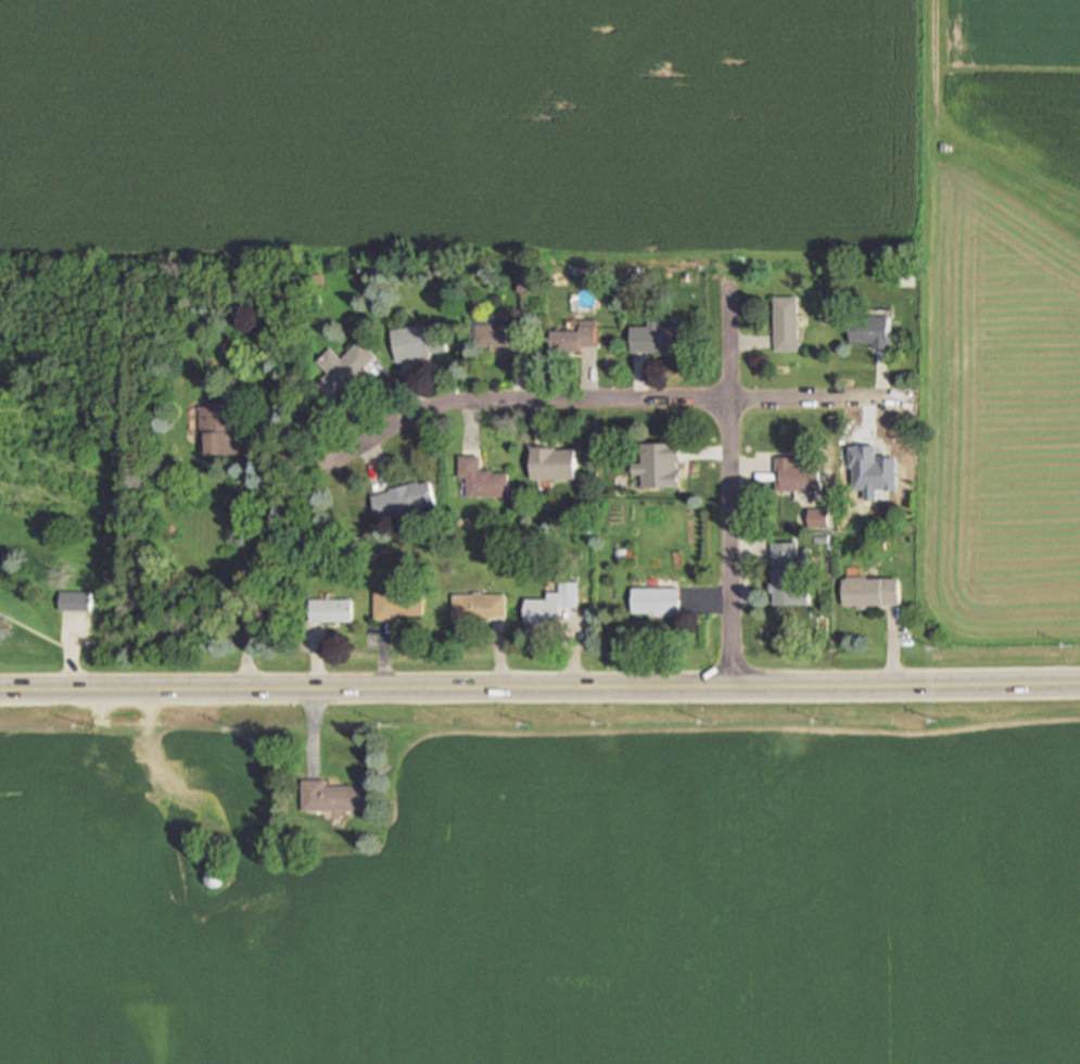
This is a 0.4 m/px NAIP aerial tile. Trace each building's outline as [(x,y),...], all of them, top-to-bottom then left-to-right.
[(890,270),(899,270),(899,280),(890,280),(890,270)] [(776,299),(800,299),(800,352),(776,352),(776,299)] [(473,316),(473,340),(479,340),(479,350),(488,350),(488,352),(496,351),(496,350),(512,349),(512,353),(528,352),(526,325),(508,325),(508,316),(473,316)] [(852,318),(852,345),(874,344),(874,351),(891,350),(890,318),(852,318)] [(552,332),(552,353),(581,353),(581,347),(597,347),(596,320),(581,321),(581,332),(552,332)] [(633,353),(633,328),(650,328),(650,321),(663,321),(663,328),(686,328),(686,353),(633,353)] [(393,331),(428,325),(429,333),(445,330),(448,352),(433,354),(433,358),(398,365),(393,331)] [(318,385),(334,402),(379,357),(361,341),(342,360),(330,349),(317,363),(329,373),(318,385)] [(242,404),(209,405),(209,407),(201,407),(202,436),(207,435),(208,455),(244,454),(242,404)] [(644,487),(684,486),(683,470),(679,470),(679,464),(683,464),(683,444),(643,445),(643,465),(635,465),(635,476),(644,476),(644,487)] [(532,480),(532,447),(558,447),(558,451),(576,451),(577,479),(532,480)] [(467,497),(467,494),(468,494),(468,479),(459,479),(459,457),(482,457),(482,471),(494,471),(494,474),(509,474),(509,497),(467,497)] [(784,492),(784,482),(779,482),(779,458),(798,457),(798,464),(825,464),(825,492),(784,492)] [(379,520),(372,497),(392,492),(391,490),(419,483),(420,485),(431,482),(437,505),(379,520)] [(811,529),(811,510),(833,510),(833,529),(811,529)] [(775,544),(801,544),(802,556),(812,556),(813,572),(802,572),(803,593),(812,592),(813,605),(777,606),(776,593),(773,593),(773,584),(776,584),(775,544)] [(526,600),(526,625),(561,625),(561,608),(579,608),(579,577),(572,577),(572,583),(561,583),(561,593),(549,593),(549,600),(526,600)] [(846,607),(846,581),(849,581),(849,578),(869,578),(869,580),(902,580),(902,606),(869,607),(869,611),(860,611),(860,607),(846,607)] [(634,613),(634,588),(682,588),(682,617),(664,617),(651,617),(651,613),(634,613)] [(61,593),(61,611),(91,612),(92,594),(61,593)] [(376,593),(376,621),(399,621),(399,617),(425,617),(425,593),(376,593)] [(455,596),(454,622),(508,622),(508,596),(484,596),(484,593),(474,593),(474,596),(455,596)] [(310,600),(310,623),(353,623),(353,600),(310,600)] [(304,812),(304,781),(328,781),(328,787),(367,787),(367,812),(304,812)] [(207,875),(210,890),(225,886),(222,871),(207,875)]
